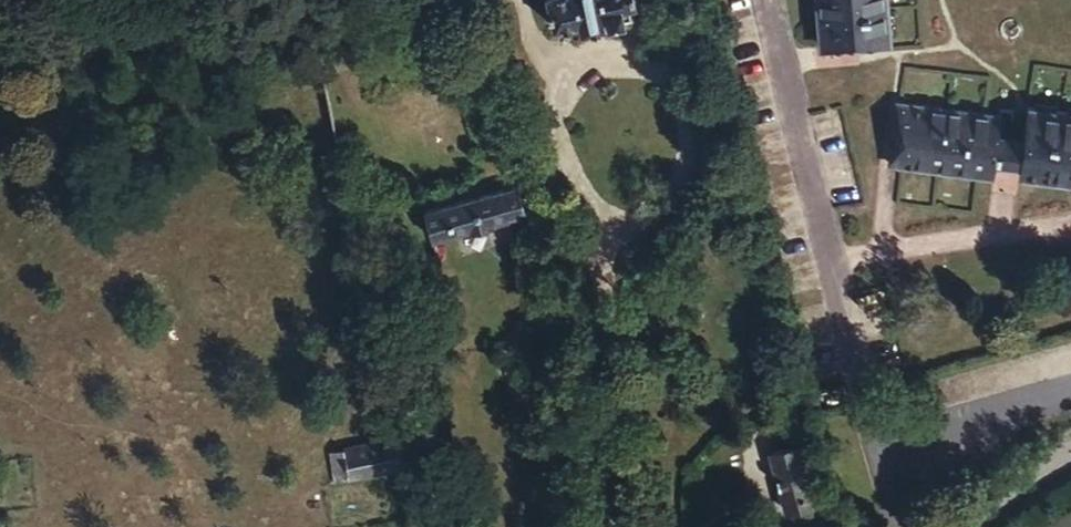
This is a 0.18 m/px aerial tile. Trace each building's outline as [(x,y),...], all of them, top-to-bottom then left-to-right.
[(560,6),(583,2),(586,15),(635,7),(634,0),(559,0),(560,6)] [(827,37),(895,31),(892,0),(823,0),(827,37)] [(1023,181),(1070,187),(1070,110),(1033,105),(1030,138),(1025,164),(1023,181)] [(994,182),(996,161),(1000,134),(1001,120),(899,108),(892,170),(994,182)] [(1000,134),(996,161),(1025,164),(1030,138),(1000,134)] [(435,221),(525,198),(519,171),(428,192),(435,221)] [(390,420),(352,427),(342,428),(347,457),(410,446),(404,411),(389,414),(390,420)] [(789,513),(820,504),(804,446),(773,455),(789,513)]
